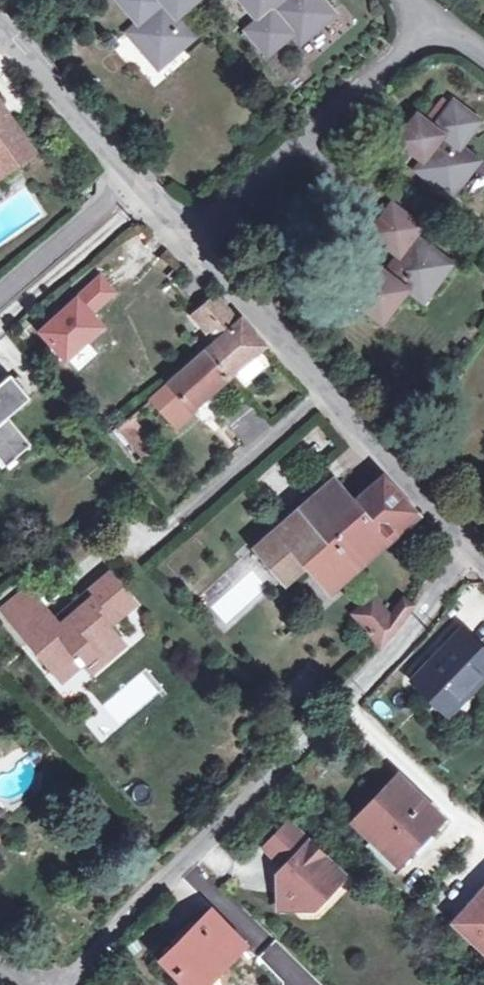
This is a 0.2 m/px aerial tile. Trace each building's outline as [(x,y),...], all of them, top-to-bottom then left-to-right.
[(164,62),(191,37),(174,17),(194,0),(116,0),(134,23),(124,31),(145,56),(153,49),(164,62)] [(285,0),(240,0),(256,19),(245,29),(267,55),(290,33),(300,43),(334,13),(322,0),(287,0),(286,1),(285,0)] [(156,68),(164,62),(153,49),(145,56),(156,68)] [(462,168),(471,156),(460,146),(480,122),(452,101),(433,126),(416,114),(396,140),(418,157),(422,160),(425,156),(431,160),(421,172),(451,195),(469,173),(462,168)] [(33,151),(0,106),(0,175),(33,151)] [(412,166),(421,172),(431,160),(425,156),(422,160),(418,157),(412,166)] [(478,161),(471,156),(462,168),(469,173),(478,161)] [(410,241),(414,235),(422,225),(391,202),(369,232),(398,253),(384,271),(373,264),(349,296),(382,320),(406,288),(415,296),(424,284),(432,290),(451,264),(421,240),(416,246),(410,241)] [(416,246),(421,240),(414,235),(410,241),(416,246)] [(103,326),(90,312),(113,292),(100,278),(41,331),(54,345),(67,359),(103,326)] [(423,302),(432,290),(424,284),(415,296),(423,302)] [(201,302),(204,307),(215,298),(212,294),(201,302)] [(215,298),(204,307),(192,317),(212,339),(209,342),(212,346),(205,352),(151,400),(175,428),(195,410),(192,407),(228,377),(234,370),(247,384),(266,367),(254,353),(264,345),(241,319),(238,321),(216,296),(215,298)] [(23,396),(10,380),(0,388),(0,458),(7,465),(31,444),(7,417),(4,412),(23,396)] [(4,412),(7,417),(27,400),(23,396),(4,412)] [(166,436),(141,408),(117,430),(142,458),(166,436)] [(280,531),(306,561),(328,587),(413,513),(412,512),(382,478),(353,502),(335,483),(280,531)] [(306,561),(280,531),(259,550),(285,580),(306,561)] [(111,575),(78,602),(83,608),(60,628),(55,622),(27,589),(2,610),(39,654),(55,673),(77,654),(84,663),(91,670),(123,643),(109,626),(135,604),(119,584),(111,575)] [(392,613),(404,621),(415,604),(415,603),(404,596),(392,613)] [(398,629),(388,618),(371,599),(353,615),(382,646),(391,635),(398,629)] [(78,602),(55,622),(60,628),(83,608),(78,602)] [(404,621),(392,613),(388,618),(398,629),(404,621)] [(449,714),(483,675),(483,650),(464,631),(416,682),(449,714)] [(63,682),(84,663),(77,654),(55,673),(63,682)] [(270,730),(259,740),(265,748),(277,738),(270,730)] [(357,821),(399,861),(441,817),(398,777),(357,821)] [(326,901),(331,905),(351,883),(291,828),(267,853),(288,872),(289,883),(280,885),(283,920),(298,918),(309,908),(315,914),(326,901)] [(483,899),(483,875),(483,877),(480,874),(470,886),(483,899)] [(447,916),(481,947),(483,944),(483,899),(470,886),(459,897),(462,900),(447,916)] [(319,918),(331,905),(326,901),(315,914),(319,918)] [(224,966),(247,943),(212,907),(161,958),(188,984),(199,984),(222,964),(224,966)] [(224,966),(222,964),(199,984),(205,984),(224,966)]
